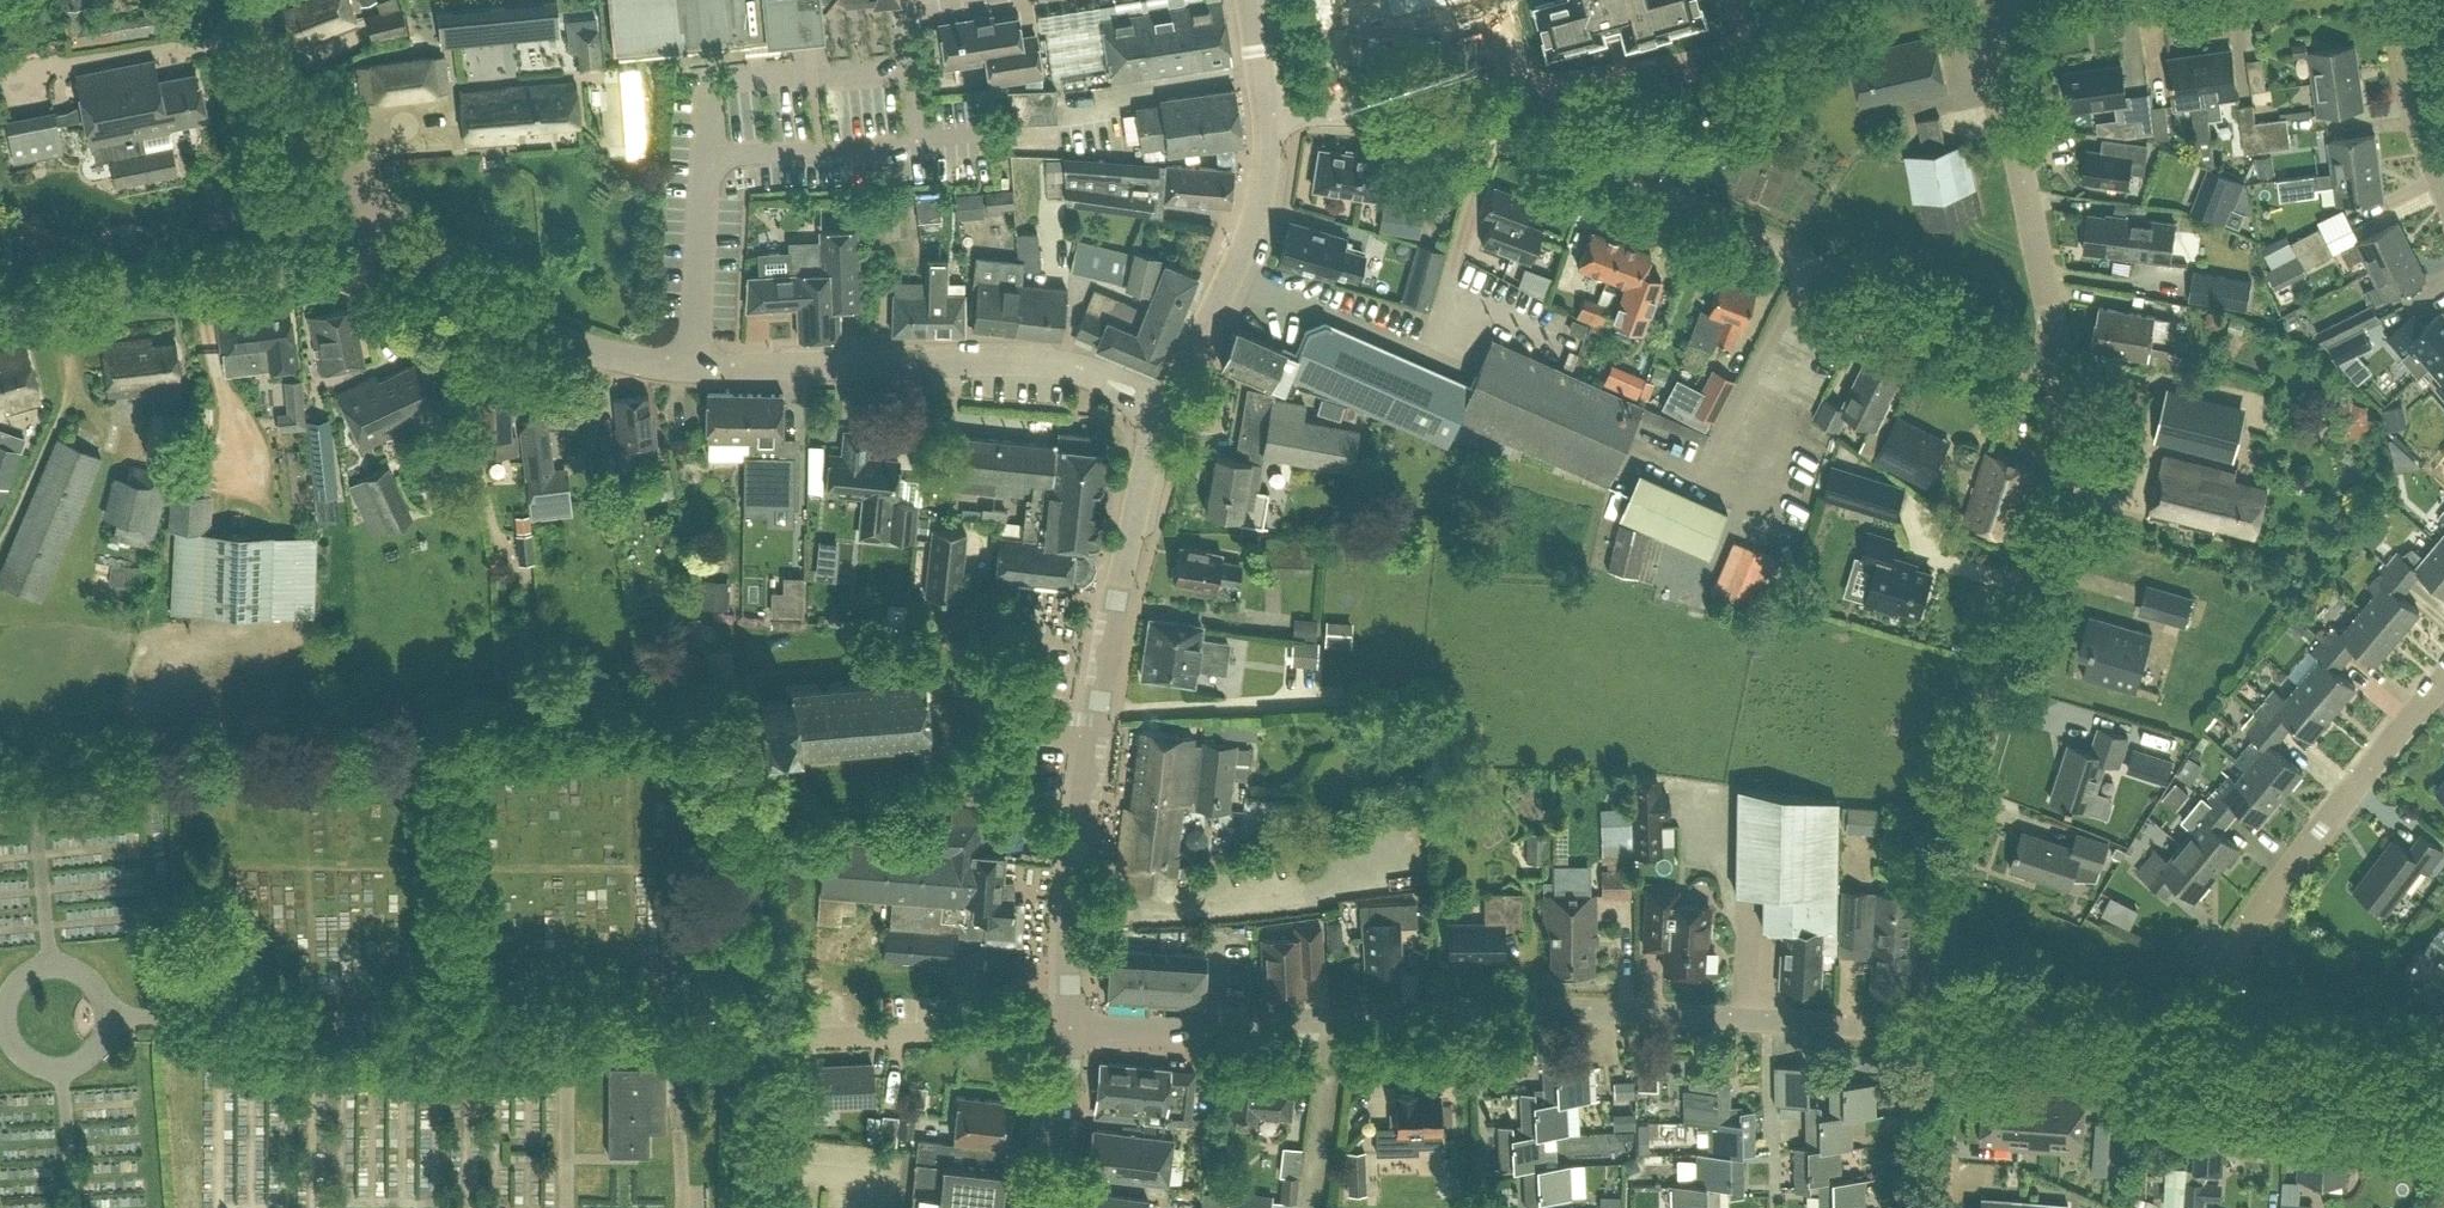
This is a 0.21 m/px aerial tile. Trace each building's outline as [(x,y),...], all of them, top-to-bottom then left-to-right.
[(68,8),(92,1),(92,0),(65,0),(68,8)] [(352,0),(283,0),(281,1),(296,41),(331,29),(332,34),(360,24),(352,0)] [(562,31),(560,0),(555,0),(441,9),(444,41),(562,31)] [(834,0),(609,0),(614,52),(618,51),(619,56),(673,50),(690,48),(692,48),(720,45),(782,39),(784,38),(784,36),(805,11),(821,10),(827,9),(834,0)] [(1180,5),(1190,66),(1231,60),(1222,0),(1211,0),(1180,5)] [(1394,20),(1415,14),(1414,9),(1432,4),(1433,9),(1468,0),(1388,0),(1394,20)] [(1533,4),(1544,43),(1565,38),(1568,46),(1622,31),(1624,41),(1664,30),(1663,27),(1678,23),(1676,15),(1697,9),(1694,0),(1546,0),(1533,4)] [(1141,11),(1151,72),(1190,66),(1180,5),(1141,11)] [(407,33),(402,7),(366,14),(372,40),(407,33)] [(1100,18),(1100,19),(1110,79),(1151,72),(1141,11),(1100,18)] [(993,21),(993,18),(992,15),(940,23),(947,67),(987,61),(987,66),(995,65),(994,59),(998,58),(992,21),(993,21)] [(1017,15),(993,18),(993,21),(992,21),(998,58),(994,59),(995,65),(987,66),(990,83),(1042,76),(1036,33),(1020,35),(1017,15)] [(596,18),(565,21),(568,50),(598,48),(596,18)] [(1064,86),(1110,79),(1100,19),(1044,28),(1052,75),(1061,73),(1064,86)] [(1948,89),(1935,34),(1850,54),(1861,102),(1918,89),(1920,96),(1948,89)] [(2312,82),(2358,75),(2354,44),(2308,50),(2312,82)] [(2207,98),(2210,118),(2222,117),(2219,96),(2237,94),(2231,48),(2200,52),(2207,98)] [(2213,134),(2210,118),(2207,98),(2200,52),(2169,56),(2175,102),(2192,100),(2197,137),(2213,134)] [(448,91),(443,54),(433,55),(433,54),(358,64),(363,102),(376,100),(438,93),(438,92),(448,91)] [(2265,88),(2261,57),(2246,59),(2250,90),(2265,88)] [(159,80),(155,58),(76,73),(90,146),(93,146),(96,161),(110,158),(116,186),(177,174),(172,146),(147,151),(144,136),(169,131),(168,125),(205,118),(196,73),(159,80)] [(2156,131),(2152,105),(2150,90),(2126,94),(2122,62),(2065,70),(2071,109),(2116,102),(2119,124),(2137,121),(2139,133),(2156,131)] [(2362,106),(2358,75),(2312,82),(2317,113),(2362,106)] [(580,125),(576,81),(516,86),(516,84),(462,88),(467,146),(520,142),(519,130),(580,125)] [(1058,119),(1056,86),(1008,88),(1009,121),(1058,119)] [(1242,142),(1234,86),(1166,97),(1167,102),(1137,107),(1143,149),(1168,145),(1169,153),(1242,142)] [(1063,90),(1065,111),(1096,108),(1094,87),(1063,90)] [(2166,103),(2152,105),(2156,131),(2157,137),(2171,135),(2166,103)] [(2258,150),(2257,135),(2255,121),(2252,103),(2238,105),(2244,152),(2258,150)] [(63,153),(55,109),(5,119),(13,162),(63,153)] [(1946,146),(1939,115),(1919,120),(1925,150),(1905,155),(1921,227),(1982,214),(1967,141),(1946,146)] [(1093,117),(1094,139),(1126,137),(1125,116),(1093,117)] [(2255,121),(2257,135),(2288,131),(2286,117),(2255,121)] [(2288,131),(2257,135),(2258,150),(2290,146),(2288,131)] [(2329,140),(2333,171),(2378,165),(2374,134),(2329,140)] [(2102,150),(2089,149),(2085,179),(2128,185),(2130,169),(2143,170),(2147,145),(2104,139),(2102,150)] [(1380,155),(1317,145),(1310,189),(1373,198),(1380,155)] [(1232,168),(1063,155),(1065,203),(1156,216),(1158,192),(1164,193),(1163,200),(1225,205),(1230,199),(1232,168)] [(2316,174),(2278,179),(2280,199),(2319,193),(2321,211),(2337,202),(2383,196),(2378,165),(2333,171),(2316,174)] [(2244,180),(2210,166),(2192,208),(2238,227),(2245,211),(2233,206),(2244,180)] [(1000,190),(999,182),(983,184),(984,189),(985,210),(1014,207),(1012,189),(1000,190)] [(1530,198),(1493,184),(1481,215),(1490,219),(1481,243),(1531,261),(1543,228),(1522,221),(1530,198)] [(1421,209),(1382,203),(1377,229),(1417,236),(1421,209)] [(2131,222),(2132,216),(2107,213),(2107,215),(2089,213),(2085,250),(2132,256),(2134,237),(2137,238),(2138,223),(2131,222)] [(2134,237),(2132,256),(2171,260),(2176,221),(2132,216),(2131,222),(2138,223),(2137,238),(2134,237)] [(2370,270),(2411,249),(2396,220),(2341,248),(2349,263),(2363,256),(2370,270)] [(1343,236),(1290,221),(1279,261),(1298,266),(1298,269),(1310,273),(1311,270),(1331,276),(1332,272),(1356,278),(1364,252),(1340,246),(1343,236)] [(2278,262),(2279,264),(2327,240),(2320,227),(2291,242),(2288,236),(2260,250),(2269,267),(2278,262)] [(1576,265),(1607,276),(1621,240),(1590,228),(1576,265)] [(817,305),(797,305),(798,337),(838,335),(838,307),(860,306),(857,229),(820,230),(820,242),(821,262),(813,262),(814,275),(816,275),(817,305)] [(1040,266),(1037,231),(1015,232),(1018,262),(1018,268),(1040,266)] [(1134,253),(1077,240),(1070,271),(1125,283),(1151,291),(1144,309),(1094,288),(1086,309),(1083,308),(1073,331),(1094,341),(1094,342),(1158,370),(1185,305),(1184,305),(1197,274),(1159,258),(1159,254),(1135,250),(1134,253)] [(1611,319),(1640,330),(1645,317),(1660,278),(1642,271),(1649,251),(1621,240),(1607,276),(1624,283),(1616,305),(1611,319)] [(2333,253),(2327,240),(2279,264),(2285,277),(2333,253)] [(767,274),(748,274),(746,307),(772,306),(772,309),(775,312),(783,312),(786,309),(786,305),(797,305),(817,305),(816,275),(814,275),(813,262),(821,262),(820,242),(798,243),(791,250),(792,273),(767,274)] [(1442,250),(1417,243),(1408,277),(1433,283),(1442,250)] [(2425,277),(2411,249),(2370,270),(2377,284),(2364,291),(2369,302),(2376,299),(2377,301),(2425,277)] [(925,332),(964,333),(964,293),(947,292),(948,281),(948,257),(927,256),(926,281),(925,332)] [(996,329),(1015,331),(1020,283),(1014,282),(1016,265),(979,260),(976,260),(975,274),(971,309),(976,309),(974,327),(996,329)] [(1524,268),(1518,288),(1548,297),(1554,277),(1524,268)] [(2193,269),(2188,300),(2246,309),(2251,278),(2193,269)] [(1755,290),(1720,276),(1705,313),(1696,309),(1682,343),(1708,354),(1714,340),(1729,346),(1735,330),(1739,331),(1755,290)] [(892,331),(925,332),(926,281),(894,281),(892,331)] [(1020,283),(1015,331),(1062,337),(1067,288),(1020,283)] [(1575,313),(1591,320),(1597,302),(1582,296),(1575,313)] [(1610,307),(1597,302),(1591,320),(1602,325),(1610,307)] [(2377,316),(2371,304),(2315,332),(2329,359),(2370,338),(2363,324),(2377,316)] [(2157,315),(2100,305),(2092,347),(2149,358),(2177,363),(2179,349),(2152,344),(2157,315)] [(365,364),(353,307),(309,316),(321,373),(365,364)] [(294,340),(290,309),(218,318),(222,351),(225,374),(270,369),(299,365),(296,340),(294,340)] [(2430,364),(2443,352),(2443,310),(2443,309),(2425,325),(2415,313),(2391,333),(2402,346),(2409,340),(2430,364)] [(1470,387),(1313,317),(1297,354),(1235,327),(1220,362),(1282,389),(1288,374),(1445,443),(1449,434),(1486,451),(1487,449),(1507,458),(1511,450),(1529,458),(1532,450),(1606,482),(1640,404),(1491,339),(1470,387)] [(2176,340),(2176,319),(2160,319),(2160,339),(2176,340)] [(150,389),(151,396),(182,392),(176,341),(152,344),(151,335),(102,341),(106,375),(92,377),(94,396),(108,394),(150,389)] [(25,339),(0,346),(0,414),(43,402),(25,339)] [(2430,364),(2443,380),(2443,352),(2430,364)] [(1901,372),(1869,356),(1841,409),(1876,426),(1889,400),(1887,399),(1901,372)] [(443,407),(421,360),(378,379),(376,375),(338,393),(363,448),(414,424),(412,421),(443,407)] [(1712,368),(1690,409),(1713,422),(1735,380),(1712,368)] [(305,428),(301,379),(284,380),(287,413),(277,414),(278,430),(305,428)] [(1235,448),(1262,452),(1350,467),(1357,427),(1301,418),(1304,403),(1273,398),(1274,392),(1246,387),(1235,448)] [(576,390),(530,389),(529,422),(521,434),(531,511),(557,508),(549,438),(544,438),(542,425),(575,425),(576,390)] [(782,392),(706,391),(706,439),(748,439),(747,454),(743,454),(743,502),(793,502),(793,453),(779,453),(779,439),(782,439),(782,392)] [(510,435),(509,393),(477,394),(478,437),(482,452),(515,451),(515,435),(510,435)] [(651,423),(649,394),(614,398),(617,426),(616,431),(618,451),(620,469),(642,467),(640,449),(657,447),(654,422),(651,423)] [(119,428),(142,422),(134,395),(112,402),(119,428)] [(1841,406),(1822,396),(1812,416),(1837,429),(1846,412),(1840,409),(1841,406)] [(2244,419),(2165,399),(2155,440),(2234,460),(2244,419)] [(2337,412),(2350,439),(2377,427),(2365,400),(2337,412)] [(2409,404),(2386,408),(2390,432),(2413,428),(2409,404)] [(181,418),(153,412),(144,452),(172,458),(181,418)] [(1898,415),(1875,459),(1926,485),(1949,441),(1898,415)] [(337,494),(329,419),(307,421),(315,496),(337,494)] [(888,539),(893,500),(893,496),(894,497),(898,460),(865,457),(867,432),(844,430),(842,454),(830,453),(827,490),(862,493),(857,537),(888,539)] [(1055,444),(953,434),(949,473),(954,474),(953,487),(993,491),(994,478),(1034,482),(1033,494),(1049,495),(1045,539),(999,534),(995,576),(1070,583),(1070,580),(1083,581),(1091,575),(1094,566),(1093,555),(1086,548),(1081,545),(1074,545),(1074,542),(1097,545),(1107,449),(1104,449),(1105,435),(1057,430),(1055,444)] [(57,437),(0,570),(0,583),(40,600),(102,456),(57,437)] [(0,444),(0,504),(2,505),(20,451),(0,444)] [(211,447),(178,446),(177,490),(171,490),(169,532),(176,532),(173,611),(270,614),(273,536),(211,533),(213,493),(210,493),(211,447)] [(1262,452),(1235,448),(1234,455),(1215,452),(1212,470),(1205,469),(1203,481),(1210,483),(1205,510),(1240,516),(1239,521),(1260,525),(1266,491),(1245,488),(1249,466),(1260,467),(1262,452)] [(2034,469),(1988,451),(1963,519),(2005,534),(2020,492),(2025,494),(2034,469)] [(2224,471),(2165,456),(2149,515),(2214,532),(2215,525),(2255,536),(2267,490),(2234,481),(2235,477),(2223,474),(2224,471)] [(169,473),(131,463),(128,477),(115,474),(104,516),(117,519),(112,535),(150,545),(169,473)] [(1881,478),(1830,463),(1821,496),(1871,511),(1881,478)] [(412,515),(388,466),(348,486),(372,534),(412,515)] [(666,471),(665,498),(676,498),(676,471),(666,471)] [(1640,471),(1620,515),(1705,553),(1724,510),(1640,471)] [(644,519),(639,480),(614,483),(618,522),(644,519)] [(918,503),(893,500),(888,539),(913,541),(914,532),(925,533),(927,517),(917,516),(918,503)] [(522,516),(525,562),(541,561),(537,515),(522,516)] [(1646,530),(1615,523),(1604,567),(1635,575),(1646,530)] [(966,531),(932,527),(925,594),(959,597),(966,531)] [(2369,527),(2361,537),(2373,548),(2381,538),(2369,527)] [(1897,540),(1869,531),(1861,560),(1877,565),(1866,601),(1887,608),(1888,602),(1920,612),(1932,572),(1898,562),(1899,558),(1892,556),(1897,540)] [(1309,538),(1294,538),(1294,552),(1264,551),(1264,569),(1308,570),(1309,538)] [(2437,540),(2424,556),(2413,547),(2401,554),(2397,550),(2388,562),(2411,582),(2421,571),(2443,590),(2443,546),(2437,540)] [(1173,576),(1173,579),(1195,583),(1194,587),(1214,591),(1216,578),(1238,582),(1241,562),(1220,559),(1221,551),(1179,544),(1176,562),(1172,565),(1170,572),(1173,576)] [(145,563),(99,553),(91,586),(138,596),(145,563)] [(2411,582),(2388,562),(2378,574),(2385,580),(2363,606),(2397,635),(2419,609),(2401,594),(2411,582)] [(2194,596),(2147,583),(2139,612),(2185,625),(2194,596)] [(2397,635),(2363,606),(2341,632),(2334,626),(2324,638),(2348,657),(2357,646),(2375,661),(2397,635)] [(2152,633),(2089,615),(2078,651),(2088,654),(2082,675),(2136,691),(2152,633)] [(1201,624),(1149,617),(1141,674),(1193,681),(1196,665),(1224,669),(1228,640),(1199,637),(1201,624)] [(1357,647),(1357,622),(1330,621),(1330,647),(1357,647)] [(2337,670),(2348,657),(2324,638),(2314,650),(2321,656),(2299,682),(2334,711),(2355,685),(2337,670)] [(733,685),(731,651),(707,652),(710,686),(733,685)] [(1297,652),(1296,666),(1322,666),(1322,652),(1297,652)] [(689,694),(683,654),(650,659),(656,699),(689,694)] [(930,735),(923,677),(790,689),(792,702),(762,705),(765,738),(795,735),(796,747),(930,735)] [(2260,713),(2284,733),(2293,722),(2311,737),(2334,711),(2299,682),(2278,707),(2270,701),(2260,713)] [(2284,733),(2260,713),(2247,729),(2255,736),(2237,758),(2247,766),(2246,767),(2281,796),(2303,770),(2274,745),(2284,733)] [(1170,899),(1174,875),(1183,802),(1193,803),(1193,806),(1229,810),(1233,774),(1245,776),(1248,750),(1236,748),(1237,742),(1201,738),(1200,744),(1191,743),(1192,733),(1140,727),(1130,805),(1124,805),(1117,865),(1129,867),(1125,891),(1170,899)] [(2129,736),(2099,727),(2091,751),(2070,744),(2051,800),(2089,812),(2106,761),(2119,766),(2129,736)] [(2259,822),(2281,796),(2246,767),(2225,792),(2218,786),(2207,799),(2231,819),(2241,807),(2259,822)] [(1633,831),(1634,855),(1660,855),(1659,817),(1668,817),(1668,798),(1659,798),(1659,778),(1632,779),(1633,831)] [(1525,784),(1525,816),(1543,816),(1543,784),(1525,784)] [(1839,800),(1739,786),(1735,891),(1763,893),(1762,924),(1784,925),(1782,962),(1788,963),(1787,982),(1817,984),(1819,951),(1833,952),(1839,800)] [(2205,817),(2183,842),(2218,872),(2240,846),(2221,830),(2231,819),(2207,799),(2197,811),(2205,817)] [(956,962),(958,935),(984,937),(983,942),(1022,945),(1025,899),(1012,898),(1012,895),(1000,895),(1003,853),(978,851),(981,807),(952,805),(951,818),(922,816),(920,847),(823,840),(817,922),(853,925),(855,893),(893,896),(890,928),(884,927),(882,957),(956,962)] [(1187,835),(1195,852),(1214,843),(1206,826),(1187,835)] [(1548,830),(1527,830),(1527,860),(1548,860),(1548,830)] [(2072,847),(2024,830),(2011,868),(2069,888),(2078,862),(2099,869),(2108,843),(2077,833),(2072,847)] [(2422,833),(2409,850),(2394,838),(2355,888),(2386,912),(2421,866),(2428,872),(2443,852),(2443,850),(2422,833)] [(2196,898),(2218,872),(2183,842),(2167,861),(2153,849),(2137,868),(2168,894),(2178,882),(2196,898)] [(2111,864),(2122,871),(2134,851),(2124,844),(2111,864)] [(1585,892),(1585,868),(1549,868),(1550,892),(1543,892),(1543,925),(1550,925),(1550,972),(1593,972),(1593,942),(1596,942),(1596,892),(1585,892)] [(1602,869),(1602,881),(1630,881),(1629,869),(1602,869)] [(1630,895),(1630,881),(1602,881),(1602,896),(1630,895)] [(1676,890),(1648,888),(1645,934),(1666,935),(1664,969),(1683,970),(1685,976),(1695,977),(1698,971),(1701,971),(1703,938),(1707,938),(1709,905),(1675,903),(1676,890)] [(1841,889),(1838,926),(1867,928),(1867,927),(1882,928),(1881,943),(1907,944),(1909,945),(1913,894),(1841,889)] [(1522,924),(1522,892),(1485,893),(1486,923),(1448,923),(1448,959),(1503,958),(1503,924),(1522,924)] [(2112,895),(2103,913),(2129,927),(2139,908),(2112,895)] [(1360,903),(1360,921),(1361,936),(1364,936),(1366,971),(1401,969),(1399,926),(1417,925),(1416,901),(1360,903)] [(1322,968),(1321,924),(1295,925),(1296,936),(1261,938),(1264,992),(1284,991),(1286,993),(1296,993),(1298,990),(1304,990),(1303,969),(1322,968)] [(1867,928),(1838,926),(1837,939),(1870,942),(1870,954),(1871,955),(1869,990),(1904,992),(1907,944),(1881,943),(1882,928),(1867,927),(1867,928)] [(2430,940),(2418,955),(2415,953),(2402,969),(2426,989),(2425,990),(2443,1005),(2443,952),(2430,940)] [(1158,949),(1111,946),(1108,997),(1155,1000),(1158,949)] [(1158,949),(1155,1000),(1202,1004),(1206,953),(1158,949)] [(1735,1073),(1735,1048),(1718,1048),(1718,1073),(1735,1073)] [(1544,1101),(1576,1099),(1588,1099),(1586,1049),(1555,1051),(1556,1057),(1542,1058),(1544,1101)] [(1658,1088),(1657,1054),(1638,1054),(1639,1088),(1658,1088)] [(1099,1061),(1094,1108),(1095,1108),(1095,1114),(1138,1119),(1138,1118),(1164,1120),(1164,1121),(1190,1123),(1194,1071),(1170,1069),(1170,1068),(1099,1061)] [(866,1063),(795,1068),(797,1106),(868,1101),(866,1063)] [(670,1067),(670,1064),(608,1065),(608,1133),(611,1133),(611,1152),(647,1151),(647,1127),(663,1127),(662,1067),(670,1067)] [(1804,1064),(1773,1064),(1774,1104),(1805,1103),(1804,1064)] [(1684,1120),(1708,1120),(1729,1119),(1728,1076),(1714,1076),(1713,1068),(1687,1069),(1688,1087),(1683,1087),(1684,1120)] [(1828,1070),(1829,1114),(1849,1114),(1873,1114),(1872,1080),(1842,1081),(1842,1070),(1828,1070)] [(1262,1076),(1232,1073),(1228,1114),(1236,1114),(1235,1126),(1255,1128),(1256,1116),(1258,1116),(1258,1113),(1290,1116),(1293,1084),(1261,1081),(1262,1076)] [(2088,1087),(1986,1079),(1982,1141),(1999,1143),(1998,1145),(2016,1146),(2016,1148),(2083,1153),(2088,1087)] [(1635,1097),(1634,1081),(1614,1082),(1615,1097),(1635,1097)] [(1576,1099),(1544,1101),(1535,1101),(1534,1090),(1520,1090),(1522,1133),(1522,1134),(1542,1134),(1578,1132),(1576,1099)] [(1418,1096),(1418,1093),(1395,1094),(1395,1126),(1376,1127),(1376,1152),(1417,1151),(1417,1140),(1424,1140),(1424,1142),(1439,1142),(1439,1130),(1441,1130),(1440,1096),(1418,1096)] [(958,1095),(953,1140),(1007,1147),(1012,1100),(958,1095)] [(1850,1147),(1849,1114),(1829,1114),(1819,1114),(1819,1103),(1805,1103),(1805,1146),(1838,1146),(1838,1147),(1850,1147)] [(1800,1118),(1800,1106),(1785,1106),(1785,1118),(1800,1118)] [(1729,1120),(1729,1119),(1708,1120),(1708,1126),(1697,1127),(1697,1143),(1709,1142),(1709,1151),(1709,1152),(1741,1151),(1741,1153),(1753,1152),(1752,1109),(1738,1109),(1738,1120),(1729,1120)] [(2275,1114),(2222,1110),(2220,1136),(2197,1135),(2195,1170),(2224,1171),(2225,1150),(2272,1153),(2275,1114)] [(913,1117),(884,1114),(882,1134),(911,1137),(913,1117)] [(2350,1118),(2307,1115),(2305,1143),(2300,1143),(2298,1177),(2346,1181),(2350,1118)] [(2110,1122),(2095,1121),(2091,1174),(2106,1175),(2110,1122)] [(1522,1134),(1522,1133),(1512,1134),(1512,1123),(1497,1124),(1499,1167),(1523,1166),(1523,1165),(1544,1165),(1542,1134),(1522,1134)] [(1645,1123),(1635,1124),(1636,1139),(1646,1139),(1645,1123)] [(1172,1137),(1093,1127),(1088,1169),(1107,1171),(1106,1175),(1167,1183),(1172,1137)] [(1575,1136),(1576,1149),(1615,1146),(1614,1133),(1575,1136)] [(910,1207),(990,1207),(994,1169),(1004,1170),(1006,1147),(1007,1147),(953,1140),(953,1141),(917,1138),(916,1147),(915,1161),(910,1207)] [(1808,1178),(1818,1178),(1838,1178),(1838,1147),(1838,1146),(1805,1146),(1793,1146),(1794,1189),(1809,1189),(1808,1178)] [(1365,1192),(1363,1149),(1344,1150),(1346,1193),(1365,1192)] [(1709,1152),(1709,1151),(1697,1151),(1697,1183),(1698,1184),(1717,1184),(1718,1185),(1727,1185),(1728,1195),(1742,1195),(1741,1153),(1741,1151),(1709,1152)] [(1544,1165),(1523,1165),(1523,1166),(1525,1207),(1535,1207),(1539,1207),(1539,1198),(1570,1196),(1568,1163),(1544,1165)] [(1289,1198),(1305,1197),(1304,1176),(1288,1177),(1289,1198)] [(1838,1178),(1818,1178),(1819,1207),(1863,1207),(1863,1177),(1838,1178)] [(2284,1207),(2313,1207),(2314,1204),(2300,1203),(2302,1181),(2286,1180),(2284,1207)] [(2187,1186),(2185,1206),(2205,1207),(2207,1182),(2188,1181),(2188,1186),(2187,1186)] [(1718,1185),(1717,1184),(1698,1184),(1697,1183),(1673,1183),(1674,1207),(1718,1207),(1718,1185)] [(2185,1206),(2187,1186),(2166,1184),(2165,1204),(2185,1206)] [(1228,1188),(1225,1207),(1268,1207),(1270,1195),(1228,1188)] [(1087,1190),(1085,1207),(1145,1207),(1147,1198),(1087,1190)] [(1985,1197),(1984,1207),(2069,1207),(2069,1204),(1985,1197)] [(1627,1199),(1605,1199),(1604,1207),(1626,1207),(1627,1199)]
